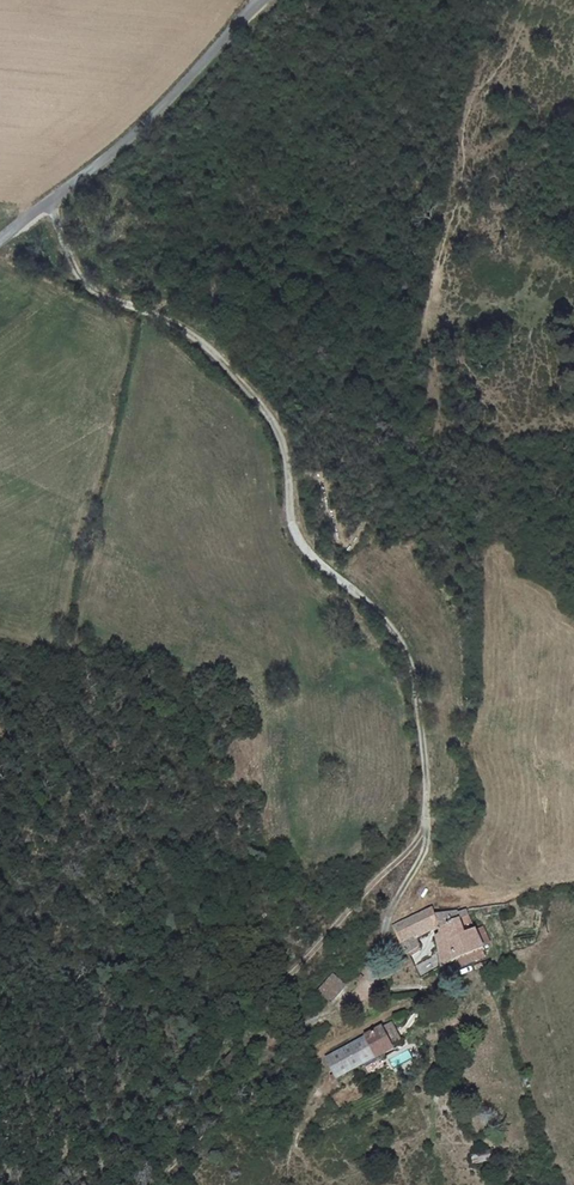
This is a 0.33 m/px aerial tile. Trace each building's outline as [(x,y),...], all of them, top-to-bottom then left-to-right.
[(441,948),(419,959),(428,976),(459,955),(490,944),(481,924),(473,927),(462,902),(443,909),(440,904),(400,923),(413,946),(429,939),(424,927),(441,920),(449,936),(441,948)] [(493,943),(501,939),(489,919),(481,924),(490,944),(493,943)] [(461,966),(486,956),(483,949),(458,958),(461,966)] [(333,1000),(346,985),(334,973),(320,989),(333,1000)] [(345,1071),(401,1043),(390,1022),(334,1050),(345,1071)] [(472,1152),(473,1163),(492,1162),(491,1151),(472,1152)]
